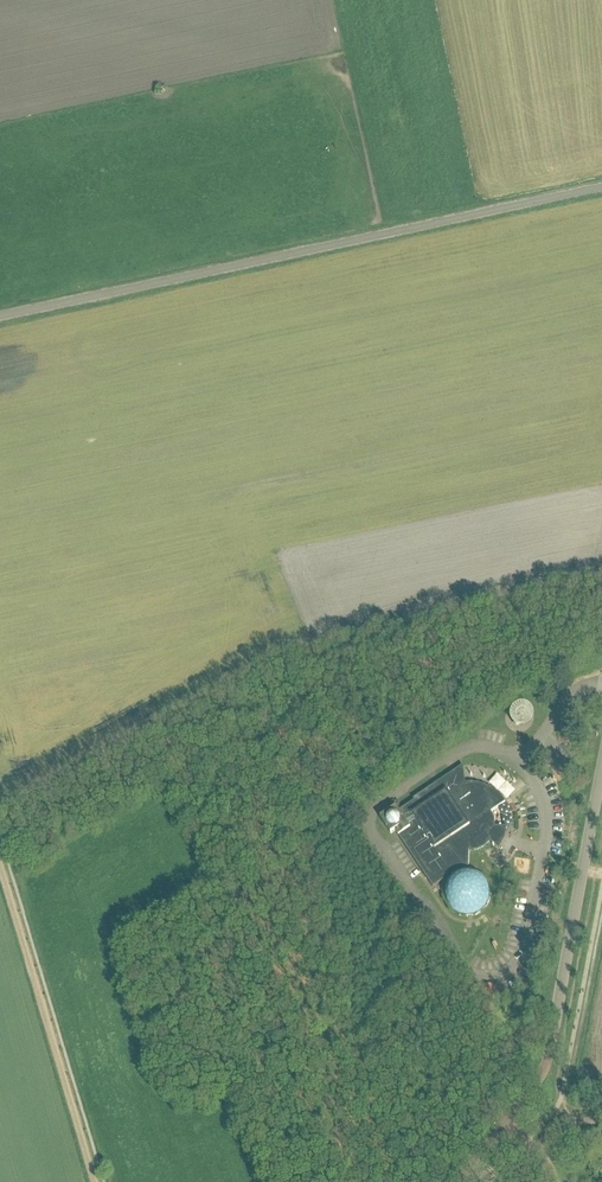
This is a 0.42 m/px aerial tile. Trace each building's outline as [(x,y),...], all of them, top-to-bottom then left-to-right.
[(490,902),(491,895),(490,887),(487,881),(482,876),(476,872),(469,871),(470,852),(477,851),(484,848),(490,842),(493,835),(495,828),(494,820),(491,813),(506,803),(504,800),(502,798),(500,796),(498,794),(496,792),(494,791),(491,789),(489,788),(486,787),(483,786),(481,785),(478,785),(475,784),(472,784),(465,784),(463,767),(414,800),(415,802),(399,812),(396,807),(380,819),(391,834),(395,832),(433,888),(442,881),(447,884),(444,893),(445,901),(448,907),(453,913),(460,916),(467,918),(474,917),(481,914),(486,909),(490,902)]
